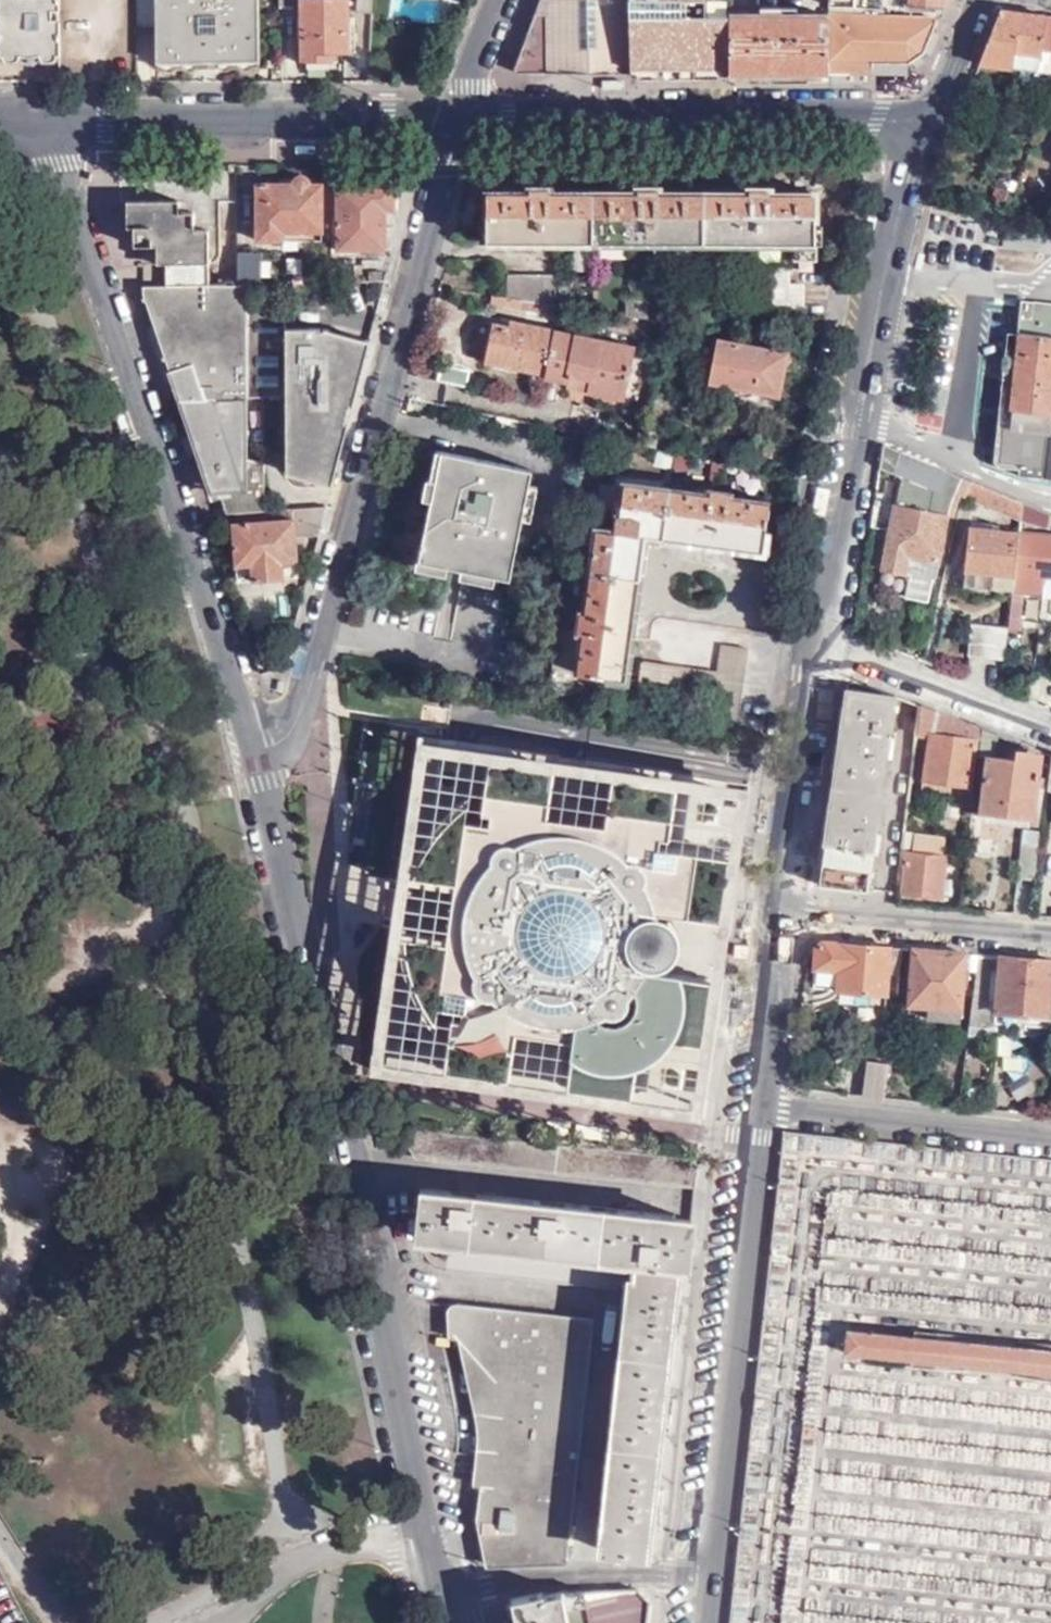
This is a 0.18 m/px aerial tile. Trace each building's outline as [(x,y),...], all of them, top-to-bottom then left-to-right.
[(0,53),(61,55),(62,0),(0,0),(0,53)] [(199,58),(219,59),(256,61),(258,0),(159,0),(156,56),(199,58)] [(332,60),(333,51),(356,51),(357,24),(350,23),(350,0),(302,0),(301,60),(332,60)] [(359,13),(373,13),(374,0),(359,0),(359,13)] [(515,68),(517,73),(632,73),(630,0),(540,0),(515,68)] [(632,73),(717,72),(728,73),(729,16),(729,0),(630,0),(632,73)] [(828,7),(852,8),(852,0),(828,0),(828,7)] [(828,17),(828,72),(908,73),(908,62),(921,54),(934,20),(882,18),(881,10),(858,10),(854,13),(854,18),(828,17)] [(1000,10),(978,66),(1020,70),(1038,72),(1040,57),(1045,17),(1000,10)] [(728,73),(828,72),(828,17),(729,16),(728,73)] [(1045,17),(1040,57),(1044,57),(1050,54),(1050,51),(1050,17),(1045,17)] [(219,59),(199,58),(199,68),(218,69),(219,59)] [(292,185),(258,185),(257,241),(323,241),(322,185),(310,185),(310,182),(307,178),(303,175),(299,175),(295,177),(292,180),(292,185)] [(336,204),(325,204),(325,240),(337,241),(338,249),(387,249),(384,209),(393,210),(393,184),(329,184),(329,194),(337,194),(336,204)] [(484,243),(593,243),(593,193),(552,192),(552,186),(529,186),(529,192),(487,192),(484,243)] [(1003,206),(1005,189),(998,188),(997,186),(993,186),(991,206),(1003,206)] [(593,193),(593,243),(706,243),(706,193),(661,193),(661,187),(639,187),(638,193),(593,193)] [(706,193),(706,243),(790,244),(791,260),(816,260),(816,193),(770,193),(771,188),(751,187),(750,193),(706,193)] [(141,267),(142,288),(207,286),(206,234),(192,233),(192,215),(177,215),(176,202),(125,203),(124,229),(133,229),(133,248),(157,247),(157,266),(141,267)] [(998,229),(988,228),(986,250),(996,251),(998,229)] [(255,254),(238,254),(238,286),(246,286),(246,285),(252,286),(252,259),(255,260),(255,254)] [(315,281),(325,280),(325,265),(315,266),(315,281)] [(789,268),(760,269),(759,288),(774,288),(774,318),(803,318),(804,286),(789,285),(789,268)] [(542,301),(555,303),(558,280),(512,273),(508,297),(542,301)] [(326,307),(325,280),(315,281),(315,307),(326,307)] [(207,286),(142,288),(142,289),(197,453),(205,453),(212,475),(215,474),(227,513),(239,513),(268,513),(264,493),(265,463),(254,463),(254,490),(246,490),(246,286),(238,286),(207,286)] [(557,314),(559,304),(555,303),(542,301),(541,311),(557,314)] [(1013,372),(1007,372),(997,470),(1018,470),(1017,479),(1050,482),(1050,311),(1021,307),(1013,372)] [(335,486),(374,342),(326,329),(287,328),(288,310),(250,309),(248,399),(268,399),(266,459),(289,460),(290,474),(335,486)] [(545,372),(553,330),(547,328),(495,318),(486,360),(545,372)] [(630,347),(553,330),(545,372),(544,377),(567,382),(569,373),(590,378),(587,393),(621,399),(630,347)] [(786,353),(717,341),(709,382),(732,387),(735,396),(750,399),(756,392),(778,396),(786,353)] [(443,363),(440,380),(467,386),(471,369),(443,363)] [(566,388),(587,393),(590,378),(569,373),(567,382),(566,388)] [(953,474),(881,444),(880,446),(878,466),(900,475),(888,527),(870,523),(869,531),(865,561),(877,564),(896,568),(893,585),(899,586),(905,596),(924,600),(929,577),(932,577),(948,506),(955,489),(963,493),(968,480),(953,474)] [(436,547),(433,561),(508,576),(531,468),(441,449),(420,544),(436,547)] [(577,631),(557,629),(552,669),(622,678),(624,661),(628,661),(637,595),(638,595),(646,537),(678,542),(679,539),(746,550),(747,546),(765,548),(771,503),(731,496),(731,493),(709,489),(709,494),(623,479),(619,511),(615,511),(613,528),(595,525),(584,611),(580,610),(577,631)] [(1022,504),(970,481),(964,496),(1019,520),(1022,504)] [(1047,515),(1022,504),(1019,520),(1019,526),(1045,531),(1047,515)] [(295,537),(321,538),(327,514),(329,509),(314,509),(268,513),(239,513),(239,524),(296,523),(295,537)] [(296,582),(295,537),(296,523),(239,524),(235,524),(237,582),(296,582)] [(1013,578),(1018,535),(992,532),(992,525),(970,523),(963,572),(1013,578)] [(1018,535),(1013,578),(1010,597),(1007,627),(1021,628),(1024,594),(1044,595),(1046,578),(1050,579),(1050,538),(1018,535)] [(417,558),(433,561),(436,547),(420,544),(417,558)] [(874,580),(893,585),(896,568),(877,564),(874,580)] [(962,593),(1010,597),(1013,578),(963,572),(962,593)] [(967,658),(1003,661),(1007,630),(972,626),(967,658)] [(718,672),(644,664),(641,692),(714,700),(711,728),(738,730),(748,649),(721,646),(718,672)] [(818,884),(866,891),(895,698),(891,696),(877,695),(845,690),(818,884)] [(970,800),(976,739),(935,733),(937,714),(920,707),(916,737),(928,738),(921,794),(970,800)] [(976,739),(978,728),(937,714),(935,733),(976,739)] [(996,756),(998,736),(981,730),(978,762),(986,763),(981,811),(1033,818),(1040,762),(996,756)] [(747,788),(416,738),(368,1072),(703,1117),(747,788)] [(995,819),(978,817),(975,839),(993,841),(995,819)] [(1040,843),(1042,831),(1019,829),(1018,841),(1040,843)] [(916,847),(917,834),(904,832),(903,846),(916,847)] [(1014,877),(1036,879),(1040,843),(1018,841),(1014,877)] [(946,858),(905,854),(901,894),(941,899),(946,858)] [(897,980),(900,948),(824,942),(816,947),(812,990),(883,994),(884,980),(897,980)] [(957,1021),(963,953),(911,949),(907,1003),(925,1005),(924,1018),(957,1021)] [(976,953),(967,1029),(981,1030),(989,968),(998,968),(993,1010),(1048,1016),(1050,981),(1050,960),(976,953)] [(340,1050),(361,1051),(362,1032),(340,1031),(340,1050)] [(863,1096),(882,1098),(887,1062),(867,1060),(863,1096)] [(696,1188),(700,1160),(671,1158),(493,1140),(412,1129),(402,1135),(398,1141),(417,1159),(696,1188)] [(687,1267),(693,1221),(425,1192),(420,1238),(451,1242),(450,1251),(448,1270),(629,1289),(601,1549),(647,1555),(652,1504),(661,1506),(662,1491),(653,1490),(662,1413),(671,1414),(672,1399),(664,1399),(672,1323),(681,1323),(683,1307),(673,1306),(678,1266),(687,1267)] [(499,1337),(480,1519),(488,1566),(567,1561),(593,1318),(507,1307),(456,1302),(452,1332),(499,1337)] [(843,1351),(1050,1372),(1050,1348),(845,1326),(843,1351)] [(584,1589),(562,1590),(564,1609),(584,1609),(584,1591),(584,1589)] [(512,1600),(516,1619),(516,1622),(647,1622),(649,1601),(638,1590),(584,1591),(584,1609),(564,1609),(562,1590),(543,1596),(543,1594),(512,1600)]
